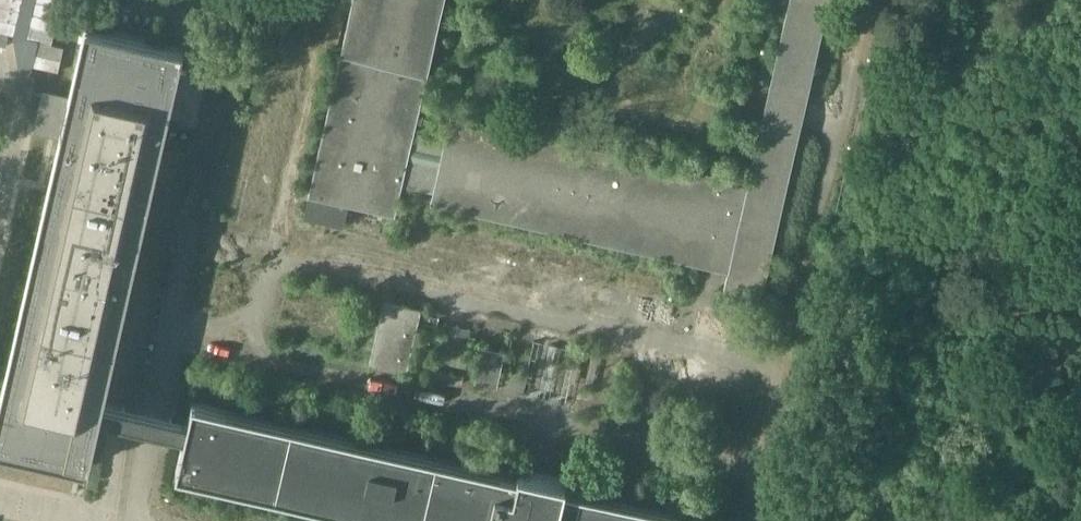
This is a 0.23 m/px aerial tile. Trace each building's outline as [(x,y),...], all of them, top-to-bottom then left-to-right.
[(309,192),(308,195),(385,212),(394,214),(402,183),(419,187),(418,190),(428,192),(429,190),(433,191),(431,203),(728,270),(724,287),(762,296),(829,0),(789,0),(771,78),(748,181),(731,177),(730,177),(679,166),(468,118),(452,114),(451,114),(445,140),(413,132),(415,124),(443,0),(353,0),(309,192)] [(727,520),(563,483),(565,477),(517,466),(516,473),(192,399),(187,420),(154,413),(102,401),(183,44),(86,21),(69,96),(67,105),(64,104),(59,126),(62,126),(61,130),(60,136),(0,399),(0,444),(88,464),(99,415),(150,427),(184,434),(176,471),(395,520),(727,520)] [(384,300),(369,362),(407,371),(421,308),(419,308),(417,320),(407,318),(410,306),(384,300)] [(439,350),(465,355),(471,328),(445,323),(439,350)] [(505,352),(483,347),(475,381),(497,386),(505,352)]
